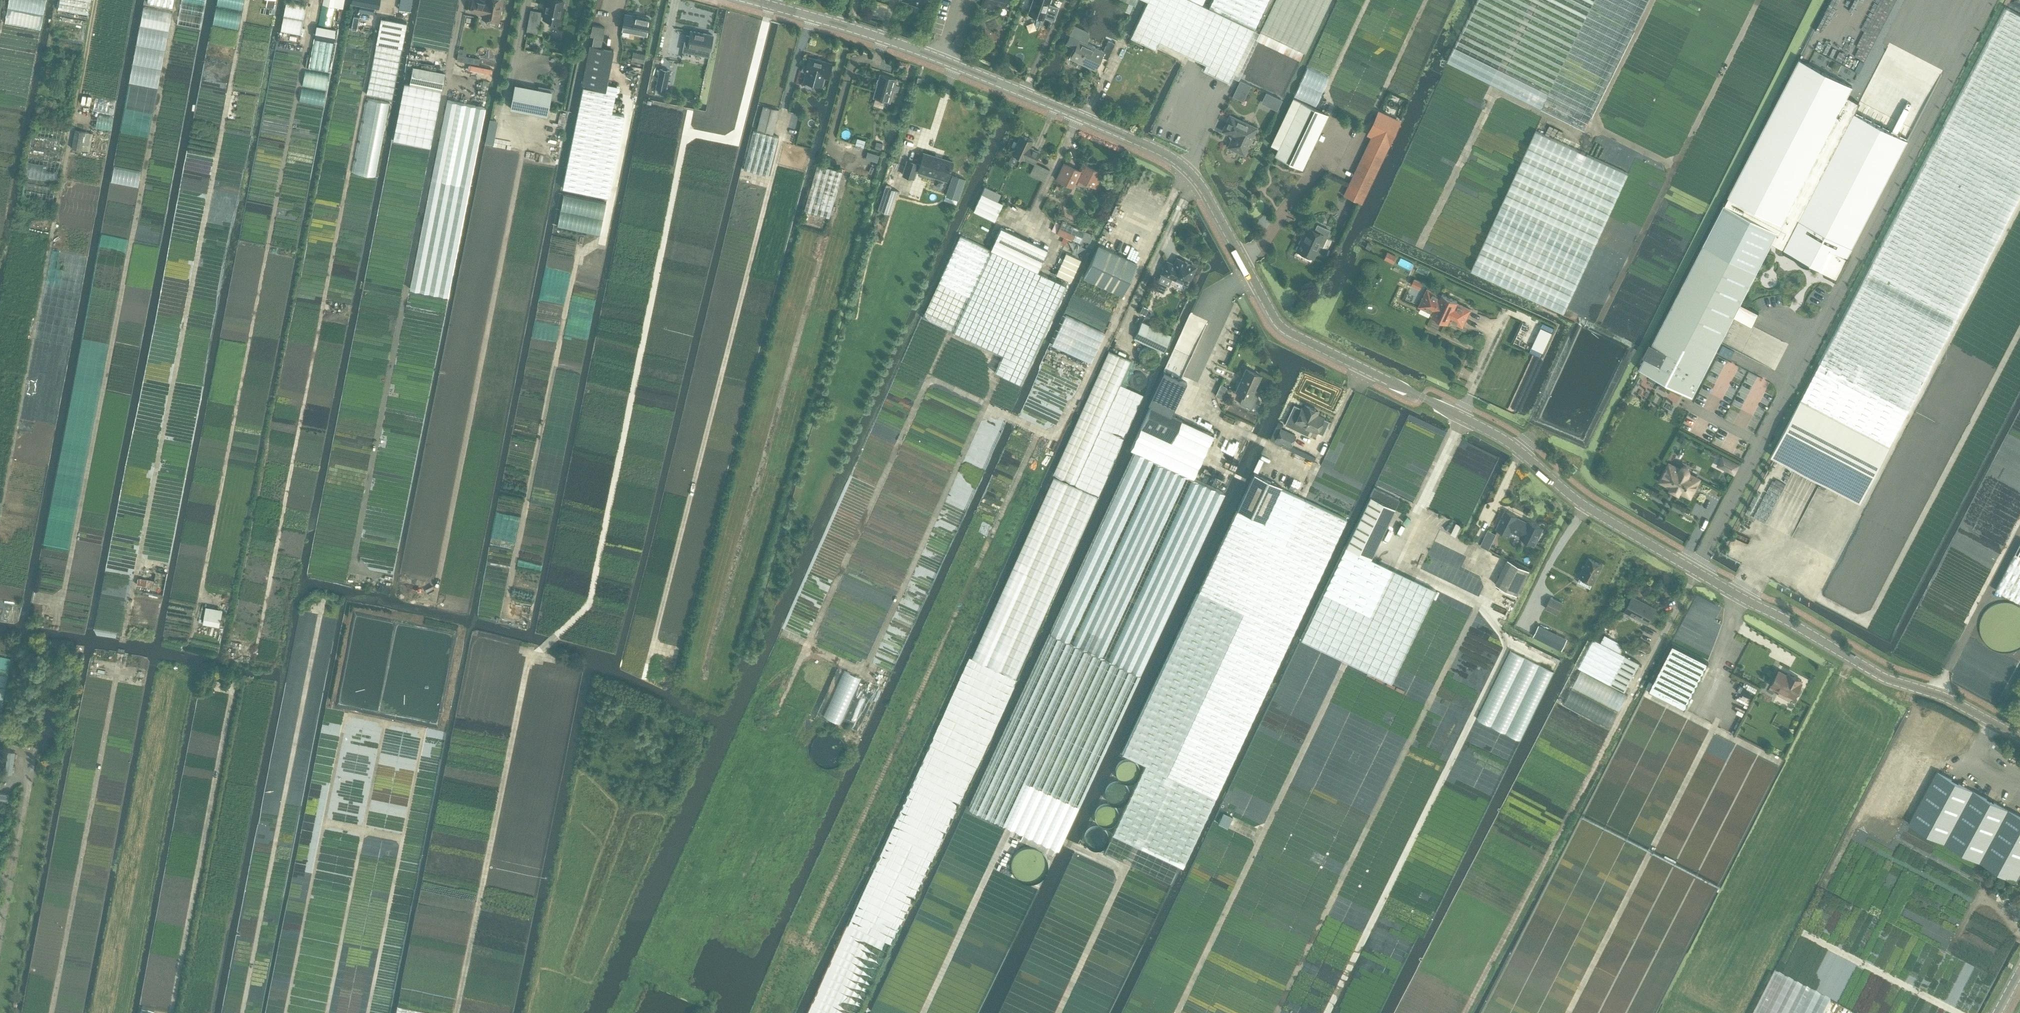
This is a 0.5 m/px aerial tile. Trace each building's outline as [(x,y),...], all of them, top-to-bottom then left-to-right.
[(46,0),(9,0),(5,23),(41,30),(46,0)] [(58,9),(88,14),(90,0),(59,0),(58,9)] [(289,0),(287,0),(281,32),(301,36),(307,3),(289,0)] [(343,7),(344,0),(324,0),(319,23),(331,25),(335,5),(343,7)] [(399,9),(411,11),(413,0),(401,0),(399,9)] [(486,0),(485,0),(472,0),(470,10),(483,13),(482,17),(499,20),(503,0),(486,0)] [(544,5),(546,5),(544,19),(551,20),(550,23),(560,25),(563,8),(561,8),(563,0),(561,0),(545,0),(544,5)] [(981,7),(992,10),(995,2),(1006,5),(1008,0),(983,0),(981,7)] [(1028,12),(1029,13),(1030,14),(1033,15),(1035,15),(1043,18),(1050,0),(1032,0),(1028,12)] [(1120,9),(1130,13),(1134,4),(1135,5),(1137,0),(1124,0),(1120,9)] [(1147,0),(1130,36),(1155,48),(1159,41),(1186,54),(1206,63),(1203,69),(1229,81),(1254,28),(1209,7),(1201,4),(1194,0),(1147,0)] [(1254,28),(1267,0),(1212,0),(1209,7),(1254,28)] [(1447,61),(1540,108),(1584,129),(1591,115),(1592,115),(1650,0),(1477,0),(1447,61)] [(129,83),(158,88),(172,12),(144,7),(129,83)] [(1801,399),(1802,400),(1803,400),(1889,445),(2019,195),(2019,14),(2006,7),(1872,262),(1801,399)] [(649,18),(625,13),(622,29),(646,33),(649,18)] [(354,15),(351,29),(357,30),(360,17),(354,15)] [(381,18),(366,94),(392,99),(407,23),(381,18)] [(528,22),(527,31),(537,33),(539,24),(528,22)] [(605,26),(596,25),(592,24),(590,34),(594,35),(592,45),(590,45),(582,84),(605,89),(613,50),(601,47),(605,26)] [(309,66),(328,70),(334,41),(336,29),(317,26),(314,37),(309,66)] [(686,35),(683,51),(709,56),(713,35),(690,30),(689,36),(686,35)] [(1075,47),(1071,55),(1096,67),(1102,56),(1108,59),(1115,43),(1109,40),(1104,50),(1070,34),(1066,42),(1075,47)] [(646,54),(634,51),(632,60),(644,63),(646,54)] [(831,63),(809,57),(807,64),(805,64),(802,70),(806,72),(804,81),(821,86),(823,78),(822,78),(823,76),(827,78),(831,63)] [(1645,356),(1638,369),(1657,378),(1657,379),(1662,381),(1660,386),(1666,389),(1668,384),(1673,387),(1692,397),(1699,384),(1720,342),(1734,316),(1752,325),(1759,312),(1740,303),(1772,243),(1783,249),(1836,277),(1847,256),(1907,139),(1854,112),(1859,102),(1847,96),(1852,86),(1799,58),(1703,244),(1651,343),(1645,356)] [(413,66),(410,84),(441,90),(445,72),(413,66)] [(656,88),(655,93),(663,95),(664,90),(666,90),(670,71),(660,69),(656,88)] [(874,96),(889,101),(896,78),(881,73),(874,96)] [(1251,85),(1238,78),(1234,87),(1247,93),(1251,85)] [(404,83),(393,140),(431,147),(437,115),(441,90),(410,84),(404,83)] [(515,83),(511,107),(547,115),(550,100),(552,100),(554,89),(543,86),(542,89),(515,83)] [(583,87),(563,188),(587,193),(593,194),(608,197),(624,115),(612,112),(616,93),(617,86),(607,84),(606,89),(605,92),(583,87)] [(1270,144),(1278,148),(1275,155),(1301,168),(1327,114),(1292,97),(1270,144)] [(448,100),(410,289),(448,296),(485,107),(448,100)] [(753,129),(743,168),(768,175),(778,136),(772,134),(779,109),(764,105),(757,128),(767,131),(767,133),(753,129)] [(1379,112),(1369,134),(1389,144),(1399,122),(1379,112)] [(1229,146),(1231,147),(1232,149),(1236,151),(1238,150),(1244,153),(1248,143),(1250,143),(1252,139),(1251,137),(1256,127),(1230,115),(1223,130),(1231,134),(1230,135),(1231,137),(1233,138),(1229,146)] [(75,130),(72,148),(87,151),(91,133),(75,130)] [(1535,130),(1470,269),(1562,312),(1627,172),(1535,130)] [(1011,152),(1024,158),(1025,158),(1033,162),(1034,163),(1040,150),(1039,150),(1030,146),(1032,140),(1033,141),(1033,140),(1020,134),(1020,135),(1012,152),(1011,152)] [(883,143),(876,141),(874,147),(881,149),(883,143)] [(879,155),(867,151),(865,158),(877,162),(879,155)] [(1368,151),(1350,187),(1365,194),(1382,158),(1368,151)] [(914,178),(914,177),(918,178),(921,170),(947,179),(952,161),(924,152),(920,164),(907,160),(902,174),(914,178)] [(871,161),(865,180),(871,182),(876,163),(871,161)] [(1030,174),(1044,181),(1050,170),(1035,163),(1030,174)] [(1100,188),(1103,181),(1099,179),(1102,173),(1083,164),(1080,170),(1064,163),(1057,178),(1071,185),(1073,181),(1080,184),(1082,180),(1096,186),(1100,188)] [(805,210),(830,217),(843,171),(818,164),(805,210)] [(111,183),(138,188),(141,172),(114,167),(111,183)] [(953,174),(946,195),(958,199),(965,179),(953,174)] [(878,209),(890,213),(897,190),(885,186),(878,209)] [(981,193),(973,211),(995,221),(1003,203),(981,193)] [(1085,231),(1062,220),(1061,223),(1056,221),(1051,231),(1072,240),(1072,239),(1080,243),(1085,231)] [(1307,228),(1297,250),(1313,257),(1323,235),(1326,236),(1329,230),(1317,224),(1314,231),(1307,228)] [(1001,227),(991,249),(1038,270),(1047,248),(1001,227)] [(961,236),(923,318),(955,332),(1003,354),(996,370),(1022,382),(1067,283),(1038,270),(991,249),(991,250),(961,236)] [(1098,246),(1084,277),(1122,295),(1137,263),(1098,246)] [(1397,255),(1387,251),(1384,259),(1394,263),(1397,255)] [(1066,253),(1056,275),(1071,281),(1081,260),(1066,253)] [(1169,286),(1172,278),(1187,285),(1195,266),(1189,264),(1190,263),(1183,260),(1183,261),(1177,258),(1174,264),(1167,261),(1158,280),(1169,286)] [(1423,282),(1414,278),(1411,285),(1420,289),(1423,282)] [(1442,294),(1441,295),(1427,289),(1419,306),(1433,313),(1432,314),(1448,321),(1448,320),(1462,327),(1471,309),(1457,302),(1457,301),(1442,294)] [(1139,313),(1144,315),(1145,316),(1148,308),(1143,306),(1139,313)] [(1104,333),(1066,315),(1052,344),(1091,362),(1104,333)] [(1134,338),(1163,351),(1171,335),(1142,321),(1134,338)] [(946,329),(935,324),(932,328),(944,334),(946,329)] [(1541,327),(1531,347),(1542,352),(1552,332),(1541,327)] [(1718,353),(1730,359),(1734,350),(1723,344),(1718,353)] [(1053,473),(1054,474),(1075,483),(1131,360),(1109,350),(1053,473)] [(1259,390),(1254,388),(1260,374),(1246,368),(1236,389),(1243,393),(1239,402),(1251,408),(1259,390)] [(1031,389),(1032,390),(1050,398),(1056,384),(1037,375),(1031,389)] [(1787,425),(1771,456),(1772,456),(1860,502),(1889,445),(1803,400),(1802,400),(1801,399),(1787,425)] [(1130,448),(1135,450),(1194,477),(1214,433),(1151,404),(1130,448)] [(1322,417),(1316,413),(1317,410),(1304,404),(1303,407),(1301,406),(1294,421),(1295,421),(1296,419),(1304,423),(1303,425),(1316,431),(1322,417)] [(1280,428),(1276,437),(1290,444),(1295,434),(1280,428)] [(1297,449),(1295,453),(1314,461),(1316,457),(1297,449)] [(1135,450),(1051,631),(1089,649),(1095,652),(1141,673),(1225,492),(1194,477),(1135,450)] [(1733,473),(1737,465),(1730,461),(1726,469),(1733,473)] [(1680,469),(1669,463),(1659,482),(1670,487),(1669,489),(1678,494),(1679,491),(1690,497),(1699,478),(1689,473),(1689,471),(1689,469),(1687,467),(1685,466),(1683,466),(1681,467),(1680,469)] [(1254,474),(1237,510),(1264,523),(1280,488),(1281,486),(1254,474)] [(1015,677),(1097,496),(1053,477),(972,658),(1015,677)] [(1145,765),(1113,834),(1134,844),(1140,847),(1181,866),(1182,867),(1229,768),(1346,519),(1305,500),(1304,499),(1297,496),(1280,488),(1264,523),(1237,510),(1122,754),(1145,765)] [(1352,534),(1346,546),(1347,547),(1371,559),(1395,508),(1399,500),(1376,489),(1374,488),(1370,496),(1352,534)] [(1517,517),(1506,511),(1503,517),(1502,516),(1502,518),(1503,518),(1498,527),(1509,533),(1511,528),(1522,533),(1520,537),(1534,544),(1543,528),(1528,521),(1527,523),(1516,517),(1517,517)] [(2019,603),(2019,540),(1994,590),(2019,603)] [(1346,546),(1301,640),(1391,683),(1435,590),(1371,559),(1347,547),(1346,546)] [(1589,558),(1579,576),(1593,583),(1602,565),(1589,558)] [(1508,559),(1495,584),(1517,595),(1529,570),(1508,559)] [(138,578),(137,584),(153,587),(154,581),(138,578)] [(1563,603),(1551,596),(1545,608),(1557,614),(1563,603)] [(1655,609),(1632,596),(1625,611),(1647,623),(1655,609)] [(1568,639),(1539,624),(1533,636),(1562,650),(1568,639)] [(1605,632),(1607,639),(1615,637),(1613,629),(1605,632)] [(969,807),(969,808),(1007,826),(1024,833),(1020,840),(1052,855),(1055,848),(1058,849),(1060,845),(1064,838),(1141,673),(1095,652),(1089,649),(1051,631),(969,807)] [(1593,638),(1578,667),(1624,691),(1639,662),(1593,638)] [(1672,644),(1648,690),(1684,708),(1707,662),(1672,644)] [(1778,671),(1770,686),(1793,698),(1795,694),(1797,695),(1799,694),(1801,690),(1801,688),(1799,687),(1801,683),(1800,683),(1801,680),(1788,673),(1787,676),(1778,671)] [(5,773),(12,773),(15,752),(8,752),(5,773)] [(1919,829),(2014,880),(2019,869),(2019,815),(1937,771),(1909,824),(1919,829)] [(0,793),(0,799),(8,801),(10,795),(0,793)] [(1218,823),(1227,828),(1232,817),(1223,813),(1218,823)] [(1755,1012),(1825,1012),(1831,1002),(1775,974),(1755,1012)]
